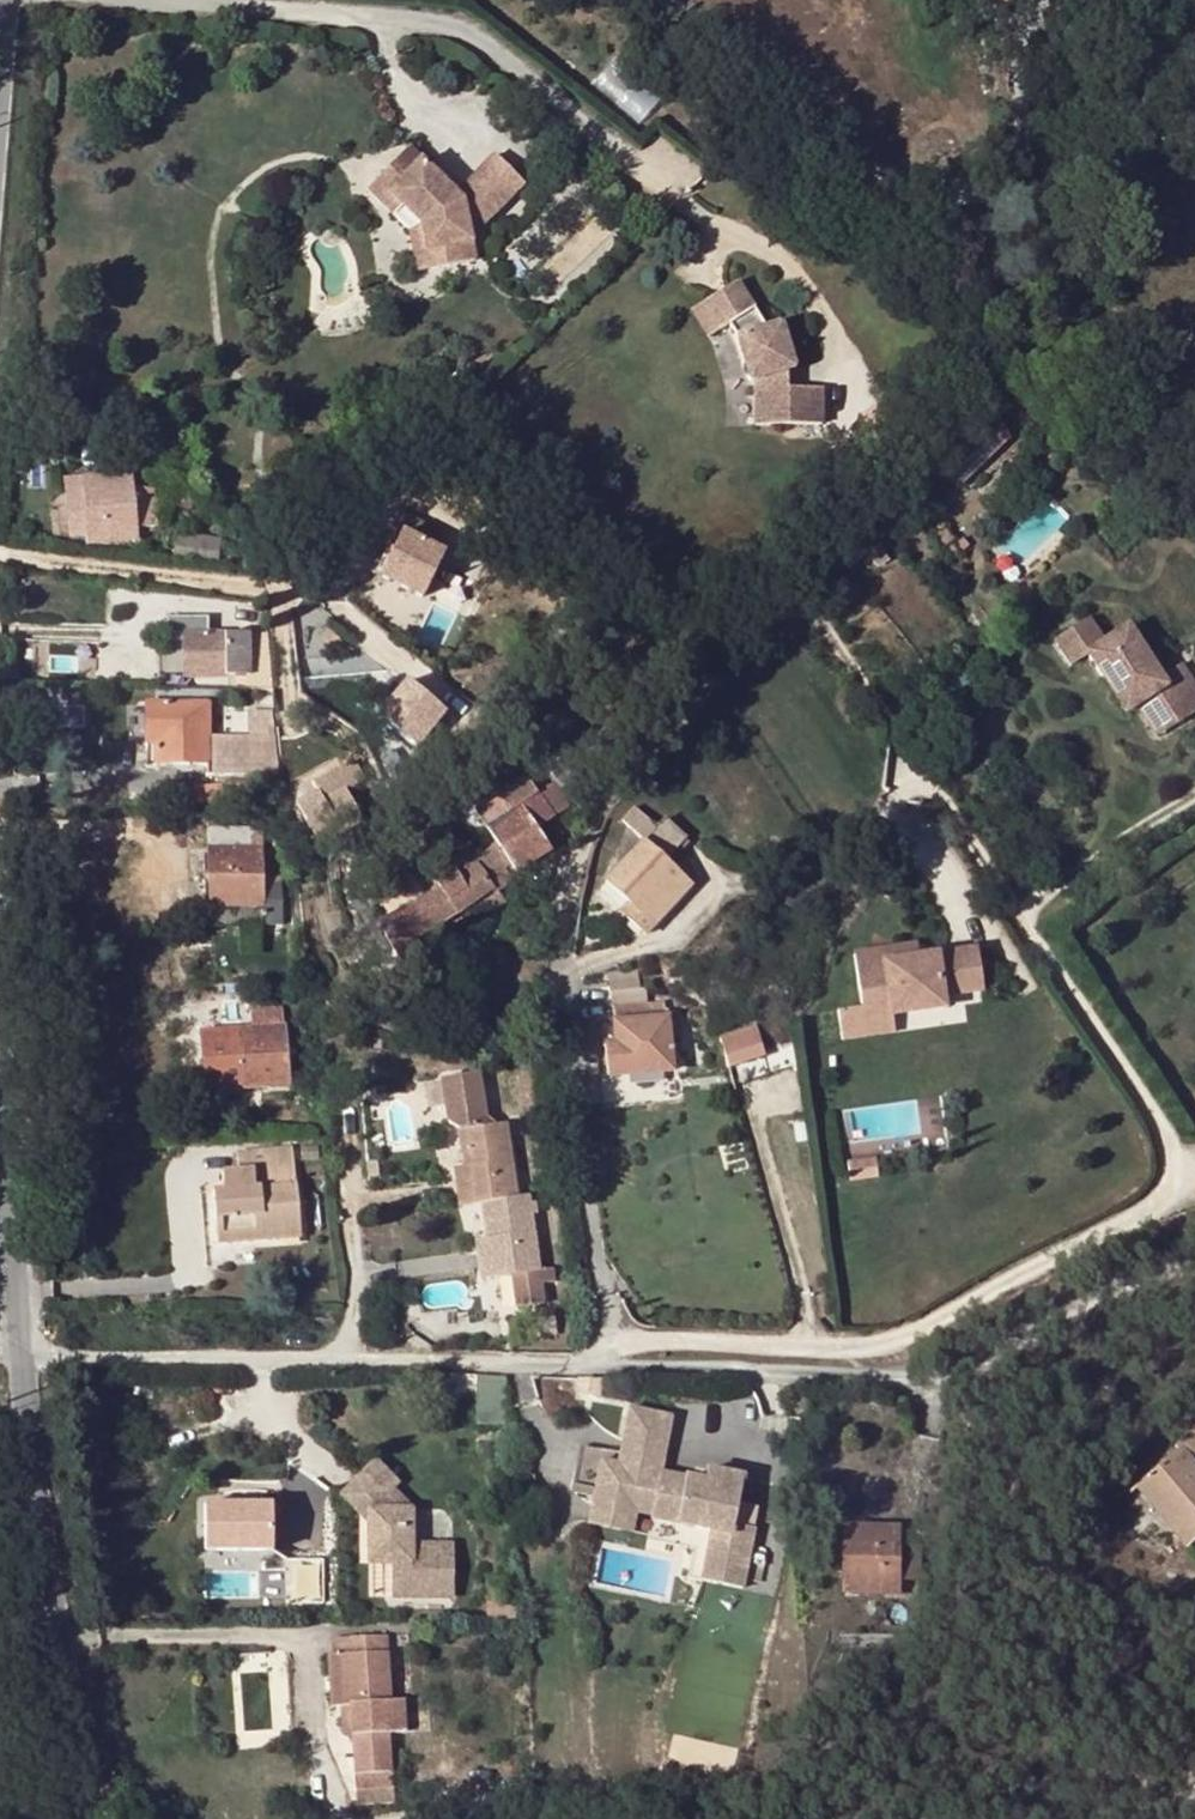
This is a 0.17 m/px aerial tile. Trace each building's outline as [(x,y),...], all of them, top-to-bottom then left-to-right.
[(402,138),(370,169),(396,196),(387,204),(404,222),(413,215),(417,241),(444,237),(448,255),(467,252),(463,222),(475,221),(518,176),(490,148),(452,186),(402,138)] [(396,196),(370,169),(361,177),(387,204),(396,196)] [(407,261),(448,255),(444,237),(417,241),(413,215),(404,222),(407,261)] [(742,263),(712,289),(733,314),(740,308),(751,318),(766,364),(771,363),(774,407),(834,403),(833,366),(808,366),(806,345),(791,304),(780,308),(742,263)] [(733,314),(712,289),(701,298),(723,324),(733,314)] [(925,501),(945,481),(999,427),(967,395),(893,468),(925,501)] [(999,427),(945,481),(955,490),(1009,436),(999,427)] [(1012,466),(993,483),(1000,490),(1019,474),(1012,466)] [(131,471),(62,479),(68,537),(82,535),(83,543),(137,538),(135,525),(155,523),(150,487),(132,489),(131,471)] [(179,486),(172,495),(190,509),(198,500),(179,486)] [(998,502),(987,512),(997,521),(1006,511),(998,502)] [(400,534),(408,518),(398,514),(391,529),(400,534)] [(436,531),(408,518),(400,534),(379,577),(420,596),(442,553),(428,547),(436,531)] [(879,547),(866,555),(875,567),(887,559),(879,547)] [(466,595),(444,584),(417,635),(439,646),(466,595)] [(181,635),(181,676),(251,676),(251,635),(207,634),(206,617),(164,617),(164,634),(181,635)] [(1125,714),(1135,707),(1164,688),(1183,718),(1194,710),(1194,684),(1180,663),(1158,677),(1125,626),(1104,641),(1088,617),(1052,641),(1069,666),(1086,654),(1125,714)] [(269,676),(267,634),(251,635),(251,676),(269,676)] [(269,676),(251,676),(249,704),(268,704),(269,676)] [(52,726),(86,724),(84,685),(50,687),(52,726)] [(1164,688),(1135,707),(1155,736),(1183,718),(1164,688)] [(278,774),(268,704),(249,704),(198,705),(198,700),(151,700),(151,705),(145,706),(145,737),(153,737),(153,746),(153,764),(204,764),(204,776),(278,774)] [(145,746),(153,746),(153,737),(145,737),(145,746)] [(291,798),(313,839),(358,814),(342,785),(361,775),(349,754),(293,784),(291,798)] [(663,820),(684,839),(691,830),(667,808),(658,818),(637,798),(626,812),(649,834),(663,820)] [(394,982),(431,955),(424,945),(439,934),(481,905),(488,916),(505,902),(498,892),(494,887),(506,878),(508,879),(549,850),(520,811),(495,830),(484,814),(461,831),(481,862),(459,877),(455,871),(440,881),(434,874),(412,889),(417,897),(412,902),(418,909),(387,931),(382,926),(373,932),(378,938),(367,946),(394,982)] [(606,880),(630,902),(638,895),(660,916),(697,878),(671,853),(684,839),(663,820),(649,834),(606,880)] [(261,829),(208,829),(209,857),(203,857),(203,875),(196,876),(196,887),(203,887),(204,906),(209,905),(209,925),(282,925),(281,877),(261,877),(261,829)] [(511,883),(508,879),(506,878),(494,887),(498,892),(511,883)] [(638,895),(630,902),(653,923),(660,916),(638,895)] [(424,945),(431,955),(447,945),(439,934),(424,945)] [(917,959),(916,947),(902,948),(903,961),(917,959)] [(981,992),(977,952),(917,959),(903,961),(902,948),(853,954),(859,1006),(860,1018),(889,1014),(940,1008),(939,997),(981,992)] [(613,1000),(615,1021),(629,1020),(626,1000),(613,1000)] [(891,1032),(889,1014),(860,1018),(859,1006),(840,1009),(844,1037),(891,1032)] [(199,1032),(203,1090),(286,1084),(284,1055),(293,1054),(292,1044),(283,1045),(281,1007),(248,1010),(250,1028),(199,1032)] [(629,1020),(615,1021),(612,1022),(614,1044),(617,1076),(670,1072),(666,1018),(629,1020)] [(730,1052),(738,1070),(772,1055),(764,1037),(730,1052)] [(617,1076),(614,1044),(603,1045),(606,1077),(617,1076)] [(772,1055),(738,1070),(741,1076),(775,1061),(772,1055)] [(454,1176),(457,1208),(480,1205),(517,1201),(509,1127),(496,1128),(496,1124),(488,1117),(484,1074),(447,1078),(451,1123),(462,1131),(467,1175),(454,1176)] [(236,1193),(221,1195),(211,1196),(217,1244),(254,1240),(245,1172),(292,1167),(290,1149),(231,1156),(233,1173),(219,1176),(220,1185),(234,1183),(236,1193)] [(368,1158),(368,1171),(378,1171),(378,1157),(368,1158)] [(874,1159),(848,1162),(850,1179),(876,1176),(874,1159)] [(467,1175),(466,1166),(453,1168),(454,1176),(467,1175)] [(245,1172),(254,1240),(300,1235),(292,1167),(245,1172)] [(220,1185),(221,1195),(236,1193),(234,1183),(220,1185)] [(534,1276),(526,1200),(517,1201),(480,1205),(483,1241),(486,1241),(490,1280),(506,1278),(510,1312),(537,1309),(535,1289),(549,1287),(548,1274),(534,1276)] [(490,1280),(486,1241),(483,1241),(470,1242),(473,1282),(490,1280)] [(597,1451),(585,1514),(627,1522),(632,1501),(649,1505),(648,1508),(707,1520),(698,1569),(739,1578),(750,1518),(730,1514),(739,1466),(704,1459),(702,1471),(657,1462),(668,1407),(625,1399),(615,1454),(597,1451)] [(1178,1455),(1181,1453),(1191,1466),(1194,1462),(1194,1435),(1174,1452),(1178,1455)] [(1178,1455),(1139,1487),(1190,1548),(1194,1544),(1194,1470),(1191,1466),(1181,1453),(1178,1455)] [(376,1459),(364,1472),(376,1483),(382,1478),(394,1490),(401,1483),(376,1459)] [(364,1472),(340,1496),(368,1524),(368,1564),(392,1564),(391,1597),(454,1597),(453,1544),(412,1543),(412,1510),(394,1490),(382,1478),(376,1483),(364,1472)] [(204,1549),(273,1548),(273,1499),(204,1500),(204,1549)] [(895,1583),(895,1533),(851,1533),(850,1551),(850,1573),(851,1591),(894,1591),(895,1583)] [(922,1533),(895,1533),(895,1583),(901,1582),(922,1582),(922,1533)] [(843,1573),(850,1573),(850,1551),(843,1550),(838,1550),(837,1574),(843,1573)] [(851,1598),(851,1591),(850,1573),(843,1573),(843,1598),(851,1598)] [(901,1582),(895,1583),(894,1591),(851,1591),(851,1598),(901,1598),(901,1582)] [(330,1641),(332,1657),(340,1657),(343,1707),(347,1707),(351,1738),(385,1736),(383,1704),(389,1704),(385,1637),(330,1641)] [(340,1657),(332,1657),(326,1658),(330,1709),(343,1707),(340,1657)] [(400,1703),(389,1704),(383,1704),(385,1736),(402,1734),(400,1703)] [(393,1772),(354,1775),(357,1806),(396,1803),(393,1772)]
